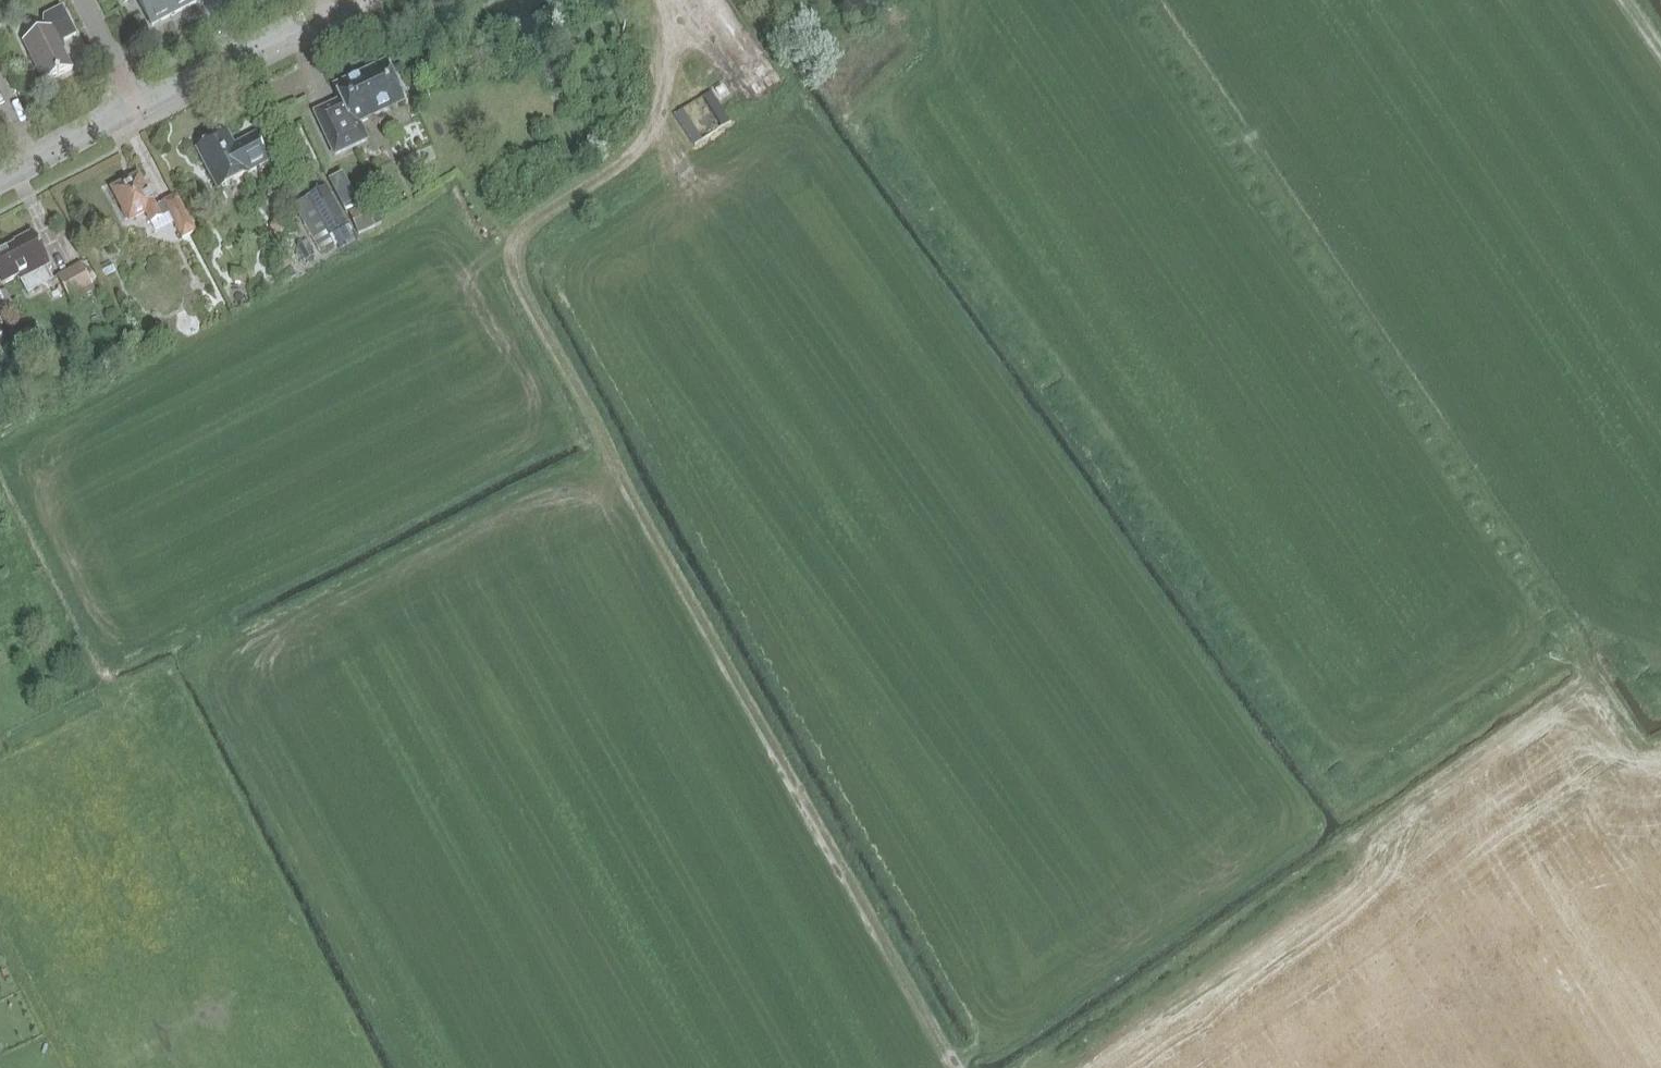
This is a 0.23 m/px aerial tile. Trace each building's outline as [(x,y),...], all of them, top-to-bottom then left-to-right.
[(152,26),(196,3),(195,0),(138,0),(152,26)] [(59,44),(76,35),(62,7),(44,17),(44,32),(24,42),(44,84),(57,77),(59,78),(60,76),(72,69),(59,44)] [(8,27),(0,9),(0,31),(8,27)] [(360,123),(404,103),(386,63),(334,87),(340,101),(314,113),(334,156),(368,140),(360,123)] [(218,189),(274,160),(259,133),(234,146),(228,135),(197,151),(218,189)] [(295,169),(298,168),(313,160),(307,150),(290,159),(295,169)] [(170,214),(182,239),(196,231),(177,196),(156,206),(149,193),(148,194),(139,177),(114,190),(124,210),(122,211),(127,220),(128,219),(130,221),(145,213),(152,224),(170,214)] [(350,226),(333,196),(326,186),(293,206),(321,254),(353,235),(348,227),(350,226)] [(349,214),(359,235),(374,227),(364,206),(349,214)] [(270,228),(275,236),(283,234),(287,227),(283,220),(274,220),(270,228)] [(43,268),(51,264),(34,233),(0,250),(0,282),(2,286),(19,277),(20,280),(43,268)] [(297,247),(306,261),(316,256),(308,241),(297,247)] [(105,277),(115,272),(110,262),(101,267),(105,277)] [(57,277),(72,304),(96,291),(92,283),(97,280),(87,263),(81,266),(80,263),(57,277)] [(17,314),(6,289),(0,292),(0,311),(4,320),(17,314)]
